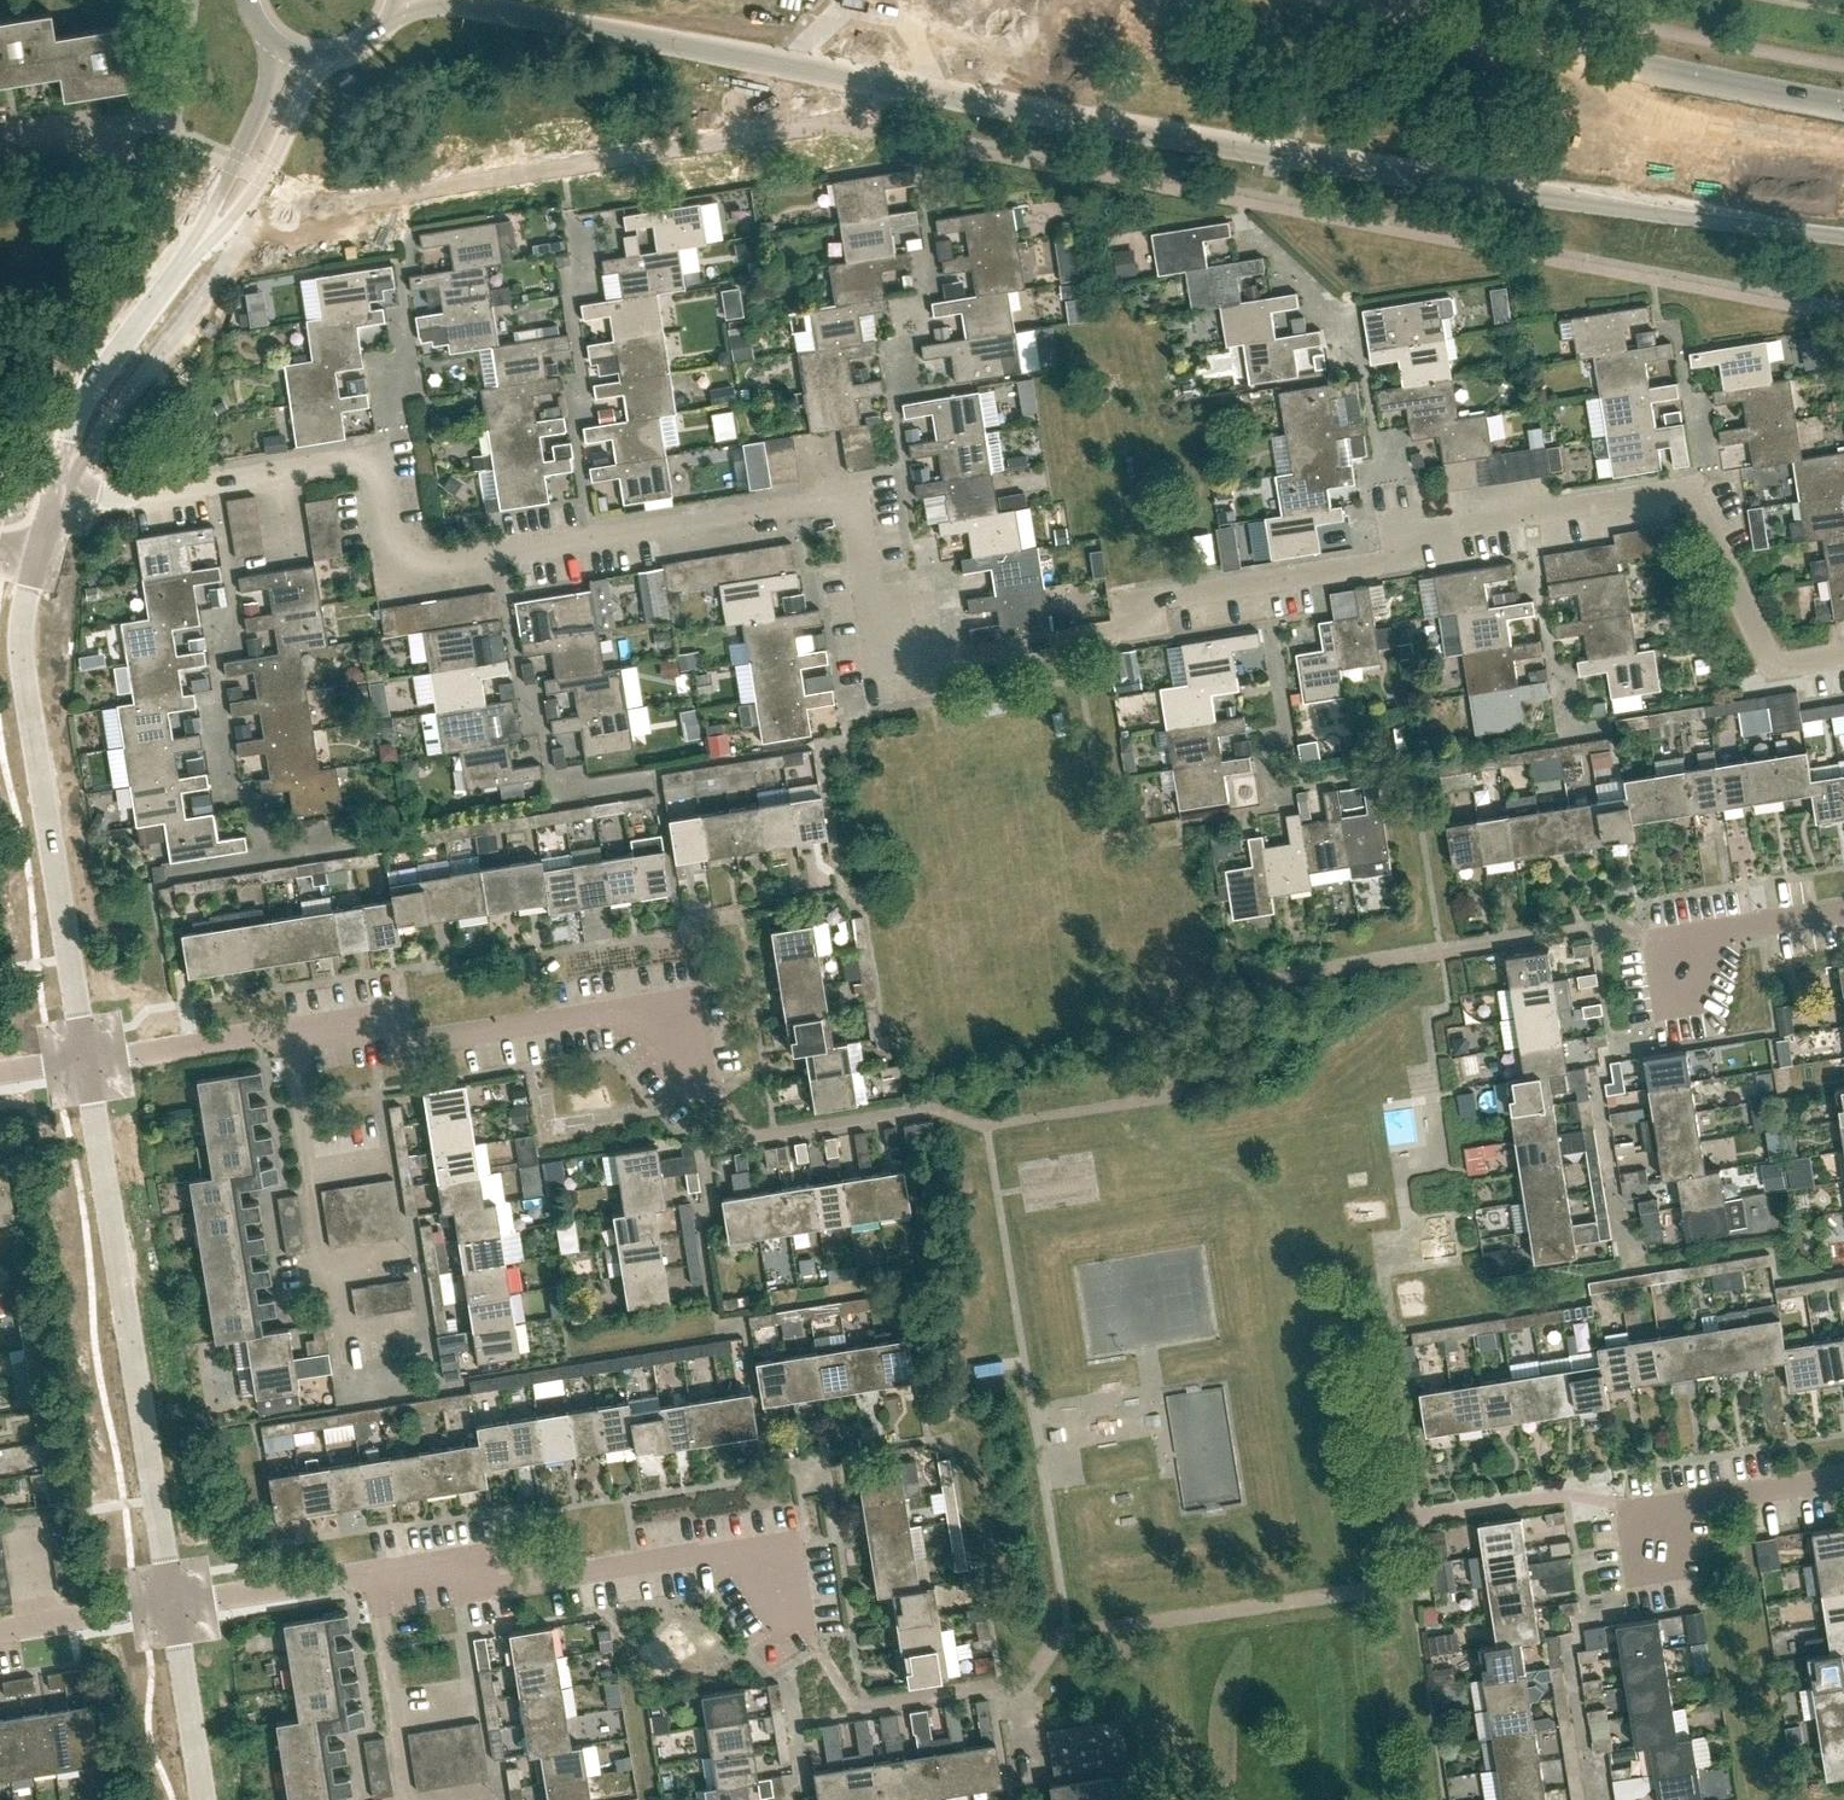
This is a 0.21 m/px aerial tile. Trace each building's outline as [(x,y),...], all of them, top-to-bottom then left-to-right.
[(13,80),(20,79),(58,73),(59,73),(53,34),(54,34),(50,10),(0,18),(0,82),(13,80)] [(134,22),(54,34),(53,34),(59,73),(58,73),(62,96),(62,97),(88,93),(95,91),(103,90),(144,84),(134,22)] [(887,214),(887,213),(883,187),(911,183),(908,169),(832,181),(839,222),(887,214)] [(678,247),(679,248),(705,244),(699,202),(622,215),(624,229),(652,225),(656,250),(656,251),(678,247)] [(969,255),(1017,247),(1011,206),(935,218),(937,233),(965,229),(969,254),(969,255)] [(894,254),(894,253),(889,227),(917,223),(915,209),(887,213),(887,214),(839,222),(845,261),(845,262),(894,254)] [(510,218),(418,233),(420,247),(448,243),(452,269),(485,264),(485,265),(511,260),(510,252),(516,251),(510,218)] [(1208,265),(1204,239),(1232,234),(1230,220),(1152,233),(1159,274),(1187,270),(1186,269),(1208,265)] [(623,235),(626,255),(639,253),(636,233),(623,235)] [(919,237),(904,239),(906,249),(920,247),(919,237)] [(935,240),(938,259),(941,259),(941,258),(952,257),(949,238),(935,240)] [(1061,239),(1063,277),(1081,276),(1079,238),(1061,239)] [(562,239),(548,241),(550,253),(564,251),(562,239)] [(685,288),(683,274),(679,248),(678,247),(656,251),(656,250),(639,253),(626,255),(601,259),(604,273),(618,271),(622,297),(635,295),(636,295),(656,292),(685,288)] [(1008,291),(1024,288),(1017,247),(969,255),(969,254),(952,257),(941,258),(941,259),(943,273),(971,269),(975,294),(975,295),(1007,290),(1008,291)] [(1123,273),(1143,272),(1142,247),(1122,248),(1123,273)] [(834,304),(884,296),(879,269),(907,265),(904,252),(894,253),(894,254),(845,262),(845,261),(827,263),(834,303),(834,304)] [(1243,301),(1242,300),(1238,275),(1266,270),(1264,256),(1208,265),(1186,269),(1187,270),(1193,310),(1220,305),(1220,304),(1243,301)] [(422,273),(408,276),(410,290),(426,288),(428,303),(440,301),(442,311),(442,312),(492,304),(512,301),(509,284),(489,287),(485,265),(485,264),(452,269),(422,273)] [(390,265),(314,276),(320,316),(320,317),(370,309),(369,308),(368,302),(383,300),(381,290),(394,289),(392,279),(390,265)] [(746,285),(727,287),(731,316),(750,314),(746,285)] [(1014,330),(1008,291),(1007,290),(975,295),(975,294),(931,301),(933,315),(961,311),(965,337),(996,332),(996,333),(1014,330)] [(1276,336),(1277,335),(1273,311),(1300,306),(1298,291),(1242,300),(1243,301),(1220,304),(1220,305),(1227,345),(1244,342),(1243,342),(1276,336)] [(663,332),(656,292),(636,295),(635,295),(622,297),(580,303),(583,317),(610,313),(614,339),(614,340),(663,332)] [(1398,345),(1447,337),(1443,318),(1453,316),(1456,312),(1453,298),(1449,295),(1440,297),(1440,296),(1364,309),(1369,342),(1378,340),(1379,347),(1397,344),(1398,345)] [(884,296),(834,304),(834,303),(807,308),(813,348),(813,349),(862,341),(862,340),(858,314),(886,310),(884,296)] [(442,311),(414,316),(416,330),(418,338),(419,338),(430,336),(432,345),(447,343),(448,352),(449,353),(490,346),(498,344),(492,304),(442,312),(442,311)] [(1496,307),(1499,321),(1513,319),(1510,304),(1496,307)] [(1627,349),(1622,323),(1650,318),(1648,304),(1572,316),(1578,357),(1595,354),(1627,349)] [(311,360),(360,352),(356,325),(384,321),(382,306),(369,308),(370,309),(320,317),(320,316),(305,319),(311,359),(311,360)] [(265,307),(247,309),(250,328),(268,325),(265,307)] [(1304,315),(1292,317),(1295,332),(1307,330),(1304,315)] [(1051,326),(1031,329),(1034,343),(1054,339),(1051,326)] [(737,327),(737,356),(757,356),(756,327),(737,327)] [(1295,332),(1277,335),(1276,336),(1243,342),(1244,342),(1250,383),(1299,375),(1300,374),(1296,348),(1323,343),(1320,328),(1307,330),(1295,332)] [(950,354),(954,381),(1003,374),(1020,371),(1014,330),(996,333),(996,332),(965,337),(934,342),(920,344),(920,345),(923,359),(950,354)] [(1640,347),(1657,344),(1654,330),(1638,332),(1640,347)] [(490,346),(496,385),(496,386),(546,378),(546,377),(542,352),(570,347),(567,332),(498,344),(490,346)] [(621,380),(669,372),(663,332),(614,340),(614,339),(587,343),(589,358),(597,356),(600,372),(619,369),(621,379),(621,380)] [(1400,359),(1404,384),(1404,385),(1453,377),(1447,337),(1398,345),(1397,344),(1379,347),(1370,349),(1373,363),(1400,359)] [(875,352),(873,339),(873,338),(862,340),(862,341),(813,349),(813,348),(796,350),(803,391),(852,383),(848,356),(875,352)] [(1774,379),(1773,379),(1767,339),(1691,351),(1693,365),(1720,361),(1724,387),(1774,379)] [(1820,366),(1817,339),(1801,341),(1804,368),(1820,366)] [(1650,386),(1646,360),(1673,356),(1671,342),(1657,344),(1640,347),(1627,349),(1595,354),(1601,394),(1650,386)] [(311,359),(283,363),(289,404),(338,396),(338,395),(334,370),(362,365),(360,352),(311,360),(311,359)] [(1327,368),(1326,358),(1312,360),(1313,370),(1327,368)] [(659,415),(675,412),(669,372),(621,380),(621,379),(593,383),(595,398),(623,393),(627,419),(627,420),(659,415)] [(496,385),(480,388),(486,429),(536,421),(536,420),(532,394),(559,390),(557,375),(546,377),(546,378),(496,386),(496,385)] [(1747,425),(1796,417),(1790,376),(1773,379),(1774,379),(1724,387),(1713,388),(1716,402),(1743,398),(1747,424),(1747,425)] [(1407,406),(1410,425),(1459,417),(1459,416),(1453,377),(1404,385),(1404,384),(1377,389),(1379,403),(1380,410),(1407,406)] [(809,432),(839,427),(858,424),(854,397),(882,393),(880,378),(852,383),(803,391),(809,432)] [(1034,395),(1036,395),(1034,379),(1019,381),(1021,397),(1034,395)] [(1336,424),(1336,423),(1332,397),(1343,395),(1346,415),(1362,412),(1357,379),(1280,391),(1287,432),(1336,424)] [(1607,434),(1656,426),(1652,400),(1680,396),(1677,381),(1650,386),(1601,394),(1607,434)] [(935,439),(984,431),(978,390),(926,399),(901,403),(903,417),(931,412),(935,438),(935,439)] [(338,396),(289,404),(296,445),(345,438),(341,410),(368,406),(366,391),(338,395),(338,396)] [(717,411),(721,437),(741,434),(738,409),(717,411)] [(1487,454),(1494,453),(1487,411),(1459,416),(1459,417),(1410,425),(1412,438),(1440,434),(1444,461),(1459,459),(1473,457),(1487,454)] [(665,455),(659,415),(627,420),(627,419),(583,426),(585,440),(612,436),(616,461),(616,462),(665,455)] [(542,461),(542,460),(538,434),(565,430),(563,416),(536,420),(536,421),(486,429),(493,469),(542,461)] [(1794,459),(1803,457),(1796,417),(1747,425),(1747,424),(1720,428),(1722,442),(1750,438),(1754,465),(1794,459)] [(1342,464),(1342,463),(1338,437),(1350,435),(1353,456),(1369,454),(1363,419),(1336,423),(1336,424),(1287,432),(1293,471),(1293,472),(1342,464)] [(1656,426),(1607,434),(1590,437),(1593,453),(1597,456),(1610,454),(1613,475),(1662,467),(1658,440),(1670,438),(1674,465),(1690,463),(1684,422),(1656,426)] [(867,424),(867,423),(858,424),(839,427),(841,443),(870,438),(867,424)] [(941,479),(991,471),(984,431),(935,439),(935,438),(908,443),(910,457),(937,452),(941,478),(941,479)] [(284,435),(263,438),(266,453),(286,449),(284,435)] [(765,454),(793,450),(791,436),(763,440),(765,454)] [(843,457),(872,452),(870,438),(841,443),(843,457)] [(763,440),(744,443),(746,459),(765,456),(765,454),(763,440)] [(570,441),(551,444),(553,458),(567,456),(569,456),(569,457),(572,457),(570,441)] [(1531,447),(1535,476),(1549,474),(1545,445),(1531,447)] [(1521,479),(1535,476),(1531,447),(1516,450),(1521,479)] [(767,469),(796,464),(793,450),(765,454),(765,456),(767,469)] [(1506,481),(1521,479),(1516,450),(1502,452),(1506,481)] [(1803,457),(1794,459),(1801,499),(1843,492),(1843,450),(1803,457)] [(872,452),(843,457),(846,472),(874,467),(874,466),(872,452)] [(1492,483),(1506,481),(1502,452),(1494,453),(1487,454),(1492,483)] [(1477,486),(1492,483),(1487,454),(1473,457),(1477,486)] [(616,462),(616,461),(589,466),(591,480),(618,476),(622,503),(671,495),(665,455),(616,462)] [(497,498),(484,500),(486,511),(499,509),(548,501),(544,475),(571,470),(569,457),(569,456),(567,456),(553,458),(542,460),(542,461),(493,469),(497,498)] [(1463,488),(1477,486),(1473,457),(1459,459),(1463,488)] [(1449,490),(1463,488),(1459,459),(1444,461),(1449,490)] [(1331,507),(1332,506),(1329,486),(1357,482),(1353,461),(1342,463),(1342,464),(1293,472),(1293,471),(1276,474),(1282,514),(1283,515),(1331,507)] [(796,464),(767,469),(770,483),(798,479),(796,464)] [(997,511),(991,471),(941,479),(941,478),(914,483),(916,497),(943,493),(947,519),(997,511)] [(1025,491),(1011,493),(1013,506),(1027,504),(1025,491)] [(1823,536),(1843,533),(1843,492),(1801,499),(1807,539),(1823,536)] [(228,514),(256,509),(254,495),(225,499),(228,514)] [(307,515),(335,511),(333,497),(305,501),(307,515)] [(1770,503),(1753,506),(1761,547),(1777,544),(1770,503)] [(1283,515),(1282,514),(1265,516),(1272,557),(1321,550),(1317,522),(1344,518),(1342,504),(1332,506),(1331,507),(1283,515)] [(1020,548),(1014,508),(997,511),(947,519),(937,520),(940,534),(966,530),(970,556),(1020,548)] [(230,528),(258,524),(256,509),(228,514),(230,528)] [(309,530),(338,526),(335,511),(307,515),(309,530)] [(232,543),(261,538),(258,524),(230,528),(232,543)] [(1671,524),(1657,526),(1661,555),(1676,552),(1673,534),(1671,524)] [(191,570),(191,569),(187,543),(215,539),(212,525),(137,537),(135,537),(142,578),(191,570)] [(311,545),(340,540),(338,526),(309,530),(311,545)] [(1647,557),(1661,555),(1657,526),(1642,528),(1647,557)] [(1633,559),(1647,557),(1642,528),(1628,531),(1633,559)] [(1628,531),(1614,533),(1615,542),(1618,561),(1629,560),(1633,559),(1628,531)] [(1823,536),(1830,577),(1843,575),(1843,533),(1823,536)] [(261,538),(232,543),(235,557),(263,552),(261,538)] [(340,540),(311,545),(314,559),(342,555),(340,540)] [(780,574),(795,571),(791,542),(776,544),(780,574)] [(1620,571),(1618,561),(1615,542),(1602,545),(1606,573),(1620,571)] [(766,576),(780,574),(776,544),(761,546),(766,576)] [(994,594),(1044,586),(1037,545),(1020,548),(970,556),(960,557),(963,572),(990,568),(994,593),(994,594)] [(1239,545),(1222,548),(1226,570),(1242,567),(1239,545)] [(1592,576),(1606,573),(1602,545),(1588,547),(1592,576)] [(752,578),(766,576),(761,546),(747,549),(752,578)] [(1577,578),(1592,576),(1588,547),(1573,549),(1577,578)] [(737,580),(752,578),(747,549),(732,551),(737,580)] [(1563,580),(1577,578),(1573,549),(1559,551),(1563,580)] [(723,582),(737,580),(732,551),(718,553),(723,582)] [(1549,582),(1563,580),(1559,551),(1544,554),(1549,582)] [(718,583),(723,582),(718,553),(704,556),(709,584),(718,583)] [(694,587),(709,584),(704,556),(690,558),(694,587)] [(680,589),(694,587),(690,558),(675,560),(680,589)] [(665,591),(680,589),(675,560),(661,563),(661,567),(665,591)] [(1457,611),(1490,606),(1486,580),(1513,576),(1511,562),(1434,574),(1440,614),(1457,611)] [(272,612),(321,604),(315,564),(238,576),(240,591),(268,586),(272,612)] [(148,618),(197,610),(193,583),(221,579),(219,565),(191,569),(191,570),(142,578),(148,617),(148,618)] [(1103,565),(1092,566),(1094,577),(1105,576),(1103,565)] [(665,592),(665,591),(661,567),(643,570),(647,595),(665,592)] [(775,616),(774,615),(770,589),(798,585),(795,571),(780,574),(766,576),(752,578),(737,580),(723,582),(718,583),(725,625),(742,622),(741,621),(775,616)] [(1583,619),(1632,611),(1625,571),(1620,571),(1606,573),(1592,576),(1577,578),(1563,580),(1549,582),(1551,597),(1578,592),(1582,619),(1583,619)] [(606,575),(608,626),(618,626),(617,574),(606,575)] [(1830,577),(1836,618),(1843,617),(1843,575),(1830,577)] [(1341,668),(1342,668),(1382,661),(1369,584),(1355,587),(1359,614),(1334,618),(1341,668)] [(994,594),(994,593),(967,597),(969,612),(996,607),(1001,634),(1050,626),(1044,586),(994,594)] [(484,620),(499,618),(495,589),(479,592),(484,620)] [(597,630),(590,589),(514,601),(521,641),(548,637),(548,638),(597,630)] [(469,622),(484,620),(479,592),(465,594),(469,622)] [(456,625),(469,622),(465,594),(451,596),(456,625)] [(441,627),(456,625),(451,596),(436,599),(441,627)] [(426,629),(441,627),(436,599),(422,601),(426,629)] [(1513,645),(1513,644),(1509,617),(1535,613),(1533,599),(1490,606),(1457,611),(1464,653),(1513,645)] [(423,630),(426,629),(422,601),(407,603),(412,631),(423,630)] [(398,634),(412,631),(407,603),(393,605),(398,634)] [(300,649),(300,650),(328,645),(321,604),(272,612),(244,616),(246,631),(274,626),(278,652),(278,653),(300,649)] [(384,636),(398,634),(393,605),(379,607),(384,636)] [(798,653),(798,652),(793,626),(821,622),(819,608),(774,615),(775,616),(741,621),(742,622),(748,661),(798,653)] [(176,655),(176,654),(172,628),(200,623),(197,610),(148,618),(148,617),(120,622),(127,663),(176,655)] [(1589,658),(1638,650),(1632,611),(1583,619),(1582,619),(1555,623),(1558,637),(1585,633),(1589,658)] [(484,620),(469,622),(456,625),(441,627),(426,629),(423,630),(429,671),(479,663),(478,662),(505,658),(501,632),(502,632),(499,618),(484,620)] [(1346,695),(1342,668),(1341,668),(1334,618),(1319,621),(1324,648),(1297,653),(1305,701),(1346,695)] [(603,669),(603,668),(597,630),(548,638),(548,637),(521,641),(523,655),(550,651),(554,677),(603,669)] [(1188,684),(1237,675),(1233,649),(1261,645),(1259,630),(1182,643),(1188,682),(1188,684)] [(1520,684),(1515,658),(1542,654),(1540,640),(1513,644),(1513,645),(1464,653),(1470,692),(1520,684)] [(1589,658),(1578,659),(1580,673),(1608,669),(1612,696),(1615,713),(1643,708),(1640,692),(1661,689),(1655,647),(1652,648),(1643,649),(1638,650),(1589,658)] [(804,693),(800,666),(827,661),(825,648),(798,652),(798,653),(748,661),(754,701),(804,693)] [(1124,650),(1106,653),(1113,693),(1142,688),(1135,648),(1124,650)] [(182,694),(178,668),(206,663),(203,649),(176,654),(176,655),(127,663),(133,702),(182,694)] [(306,689),(300,650),(300,649),(278,653),(278,652),(223,661),(225,675),(253,671),(257,697),(306,689)] [(479,663),(429,671),(435,711),(485,704),(485,703),(481,677),(508,672),(505,658),(478,662),(479,663)] [(524,683),(535,681),(532,661),(521,663),(524,683)] [(577,715),(627,707),(620,666),(603,668),(603,669),(554,677),(544,679),(546,693),(573,688),(577,714),(577,715)] [(1216,720),(1212,694),(1240,689),(1237,675),(1188,684),(1188,682),(1161,687),(1167,728),(1216,720)] [(1520,684),(1470,692),(1477,733),(1526,725),(1522,698),(1548,694),(1546,680),(1520,684)] [(804,693),(754,701),(761,741),(811,733),(806,706),(833,702),(831,688),(804,693)] [(263,737),(312,729),(306,689),(257,697),(229,701),(231,715),(259,710),(263,736),(263,737)] [(1801,709),(1798,690),(1767,695),(1769,706),(1773,730),(1803,726),(1802,720),(1822,717),(1821,706),(1801,709)] [(172,737),(172,736),(168,711),(195,706),(193,692),(182,694),(133,702),(117,704),(123,745),(172,737)] [(1739,711),(1759,708),(1757,697),(1737,700),(1739,711)] [(508,740),(521,738),(517,710),(514,711),(512,698),(485,703),(485,704),(435,711),(442,752),(459,749),(459,748),(491,743),(491,742),(508,740)] [(547,719),(559,717),(556,698),(544,700),(547,719)] [(1709,716),(1729,713),(1727,701),(1707,704),(1709,716)] [(1843,714),(1843,702),(1831,704),(1832,715),(1843,714)] [(1679,721),(1699,718),(1697,706),(1677,709),(1679,721)] [(1773,730),(1769,706),(1759,708),(1739,711),(1743,734),(1773,730)] [(559,717),(547,719),(547,720),(551,719),(553,733),(580,728),(584,755),(633,747),(627,707),(577,715),(577,714),(559,717)] [(689,736),(702,735),(700,708),(687,709),(689,736)] [(1649,725),(1668,722),(1666,711),(1647,714),(1649,725)] [(1222,759),(1218,734),(1246,729),(1243,715),(1216,720),(1167,728),(1174,768),(1222,759)] [(1619,730),(1639,727),(1637,716),(1617,719),(1619,730)] [(319,770),(319,769),(312,729),(263,737),(263,736),(235,741),(237,755),(265,751),(269,777),(319,770)] [(712,734),(716,753),(734,749),(731,731),(712,734)] [(178,777),(178,776),(174,750),(202,746),(199,732),(172,736),(172,737),(123,745),(130,785),(178,777)] [(1610,748),(1608,736),(1589,739),(1591,751),(1610,748)] [(491,743),(459,748),(459,749),(465,789),(542,777),(539,761),(512,765),(508,740),(491,742),(491,743)] [(1581,752),(1579,740),(1559,744),(1561,756),(1581,752)] [(1531,761),(1551,757),(1549,745),(1529,749),(1531,761)] [(562,747),(552,749),(555,768),(566,766),(562,747)] [(1723,805),(1716,763),(1714,749),(1698,752),(1700,766),(1686,768),(1693,810),(1723,805)] [(1812,777),(1810,767),(1807,749),(1777,754),(1784,796),(1813,791),(1814,791),(1811,778),(1812,777)] [(1501,766),(1521,762),(1519,750),(1499,754),(1501,766)] [(784,765),(804,762),(802,751),(782,754),(784,765)] [(1252,769),(1250,754),(1222,759),(1174,768),(1180,808),(1229,800),(1225,773),(1252,769)] [(1689,754),(1662,760),(1665,770),(1692,765),(1689,754)] [(1753,801),(1784,796),(1777,754),(1746,759),(1753,801)] [(753,770),(773,767),(772,755),(752,758),(753,770)] [(1471,771),(1491,767),(1489,755),(1469,759),(1471,771)] [(1723,805),(1753,801),(1746,759),(1716,763),(1723,805)] [(723,775),(734,773),(743,772),(742,760),(722,763),(723,775)] [(1442,776),(1461,772),(1459,761),(1440,764),(1442,776)] [(1843,815),(1843,788),(1842,773),(1840,762),(1810,767),(1812,777),(1811,778),(1814,791),(1813,791),(1817,820),(1843,815)] [(693,780),(713,776),(712,765),(692,768),(693,780)] [(342,808),(335,766),(319,769),(319,770),(269,777),(258,778),(260,793),(288,788),(292,815),(342,808)] [(1663,815),(1693,810),(1686,768),(1656,773),(1663,815)] [(663,784),(671,783),(683,781),(681,769),(662,773),(663,784)] [(185,817),(184,816),(180,791),(208,787),(206,772),(178,776),(178,777),(130,785),(136,826),(163,822),(163,820),(185,817)] [(1634,820),(1663,815),(1656,773),(1626,778),(1626,780),(1628,795),(1629,795),(1633,820),(1634,820)] [(1599,799),(1606,842),(1636,837),(1634,820),(1633,820),(1629,795),(1628,795),(1626,780),(1597,784),(1599,799)] [(1343,816),(1342,816),(1350,865),(1352,877),(1392,871),(1378,782),(1377,782),(1364,784),(1368,812),(1343,816)] [(1350,865),(1342,816),(1343,816),(1339,788),(1324,791),(1329,818),(1303,822),(1302,822),(1310,871),(1311,872),(1350,865)] [(789,798),(796,841),(826,836),(819,793),(789,798)] [(625,811),(645,808),(643,797),(624,800),(625,811)] [(765,846),(796,841),(789,798),(759,803),(765,846)] [(1569,804),(1576,846),(1606,842),(1599,799),(1569,804)] [(595,816),(615,812),(613,801),(593,804),(595,816)] [(735,851),(765,846),(759,803),(729,808),(735,851)] [(1546,851),(1576,846),(1569,804),(1539,809),(1546,851)] [(565,820),(585,817),(583,806),(563,809),(565,820)] [(705,856),(735,851),(729,808),(699,813),(705,856)] [(1516,856),(1546,851),(1539,809),(1509,814),(1516,856)] [(535,825),(555,822),(553,811),(533,814),(535,825)] [(1314,888),(1311,872),(1310,871),(1302,822),(1303,822),(1302,811),(1287,814),(1292,841),(1266,845),(1265,845),(1273,894),(1274,895),(1314,888)] [(163,820),(163,822),(169,861),(246,849),(244,835),(217,839),(212,812),(184,816),(185,817),(163,820)] [(675,861),(705,856),(699,813),(668,818),(675,861)] [(1486,861),(1516,856),(1509,814),(1479,818),(1486,861)] [(505,830),(525,827),(523,816),(503,819),(505,830)] [(1455,866),(1486,861),(1479,818),(1448,823),(1455,866)] [(475,835),(494,832),(493,820),(473,823),(475,835)] [(445,840),(464,837),(463,825),(443,828),(445,840)] [(415,845),(435,841),(433,830),(413,833),(415,845)] [(384,849),(405,846),(403,834),(383,838),(384,849)] [(661,834),(630,839),(632,853),(639,895),(670,891),(661,834)] [(1265,845),(1266,845),(1264,834),(1250,837),(1254,864),(1227,868),(1235,918),(1277,911),(1274,895),(1273,894),(1265,845)] [(356,867),(375,864),(373,853),(354,856),(356,867)] [(547,900),(549,910),(579,905),(572,862),(571,853),(541,858),(542,867),(547,900)] [(609,900),(639,895),(632,853),(602,858),(609,900)] [(326,872),(346,868),(344,858),(324,861),(326,872)] [(542,867),(541,858),(510,863),(517,905),(547,900),(542,867)] [(579,905),(609,900),(602,858),(572,862),(579,905)] [(296,876),(316,873),(314,862),(294,865),(296,876)] [(487,910),(517,905),(510,863),(480,868),(487,910)] [(266,881),(286,878),(284,867),(264,870),(266,881)] [(457,915),(487,910),(480,868),(450,872),(457,915)] [(236,885),(256,882),(254,871),(234,874),(236,885)] [(427,920),(457,915),(450,872),(420,877),(427,920)] [(206,890),(225,887),(224,876),(204,879),(206,890)] [(398,924),(427,920),(420,877),(389,882),(392,899),(393,899),(397,925),(398,924)] [(176,894),(195,891),(194,880),(174,883),(176,894)] [(400,941),(398,924),(397,925),(393,899),(392,899),(362,904),(369,946),(400,941)] [(338,951),(369,946),(362,904),(332,908),(338,951)] [(240,911),(249,965),(279,961),(272,918),(263,919),(261,908),(240,911)] [(308,956),(338,951),(332,908),(302,913),(308,956)] [(212,928),(219,970),(249,965),(240,911),(210,916),(210,919),(212,928)] [(279,961),(308,956),(302,913),(272,918),(279,961)] [(854,936),(865,934),(862,915),(850,916),(854,936)] [(181,933),(188,975),(219,970),(212,928),(210,919),(193,922),(194,931),(181,933)] [(770,929),(775,960),(817,953),(831,950),(826,920),(812,922),(770,929)] [(1574,957),(1593,954),(1591,943),(1573,946),(1574,957)] [(859,966),(870,964),(867,944),(855,946),(859,966)] [(1512,986),(1554,979),(1549,949),(1549,948),(1507,955),(1507,956),(1512,986)] [(822,983),(818,954),(817,953),(775,960),(780,990),(822,983)] [(1579,987),(1598,984),(1596,972),(1577,976),(1579,987)] [(863,996),(875,994),(872,974),(860,976),(863,996)] [(1517,1016),(1559,1009),(1574,1007),(1569,977),(1554,979),(1512,986),(1517,1016)] [(785,1019),(827,1012),(822,983),(780,990),(785,1019)] [(1584,1017),(1603,1014),(1601,1002),(1582,1005),(1584,1017)] [(1782,1062),(1802,1061),(1799,1003),(1779,1004),(1782,1062)] [(868,1026),(879,1025),(876,1005),(865,1006),(868,1026)] [(1521,1046),(1564,1039),(1559,1009),(1517,1016),(1521,1046)] [(832,1044),(832,1043),(827,1012),(785,1019),(790,1051),(804,1049),(832,1044)] [(1589,1047),(1598,1045),(1608,1044),(1606,1032),(1587,1035),(1589,1047)] [(881,1036),(875,1037),(877,1049),(895,1046),(894,1034),(881,1036)] [(1550,1072),(1550,1073),(1569,1070),(1569,1069),(1564,1039),(1521,1046),(1526,1075),(1526,1076),(1550,1072)] [(809,1079),(851,1072),(846,1041),(832,1043),(832,1044),(804,1049),(809,1079)] [(1649,1086),(1692,1080),(1687,1049),(1645,1056),(1649,1086)] [(882,1079),(900,1076),(899,1064),(880,1067),(882,1079)] [(1508,1078),(1513,1110),(1555,1103),(1553,1090),(1567,1088),(1568,1090),(1576,1088),(1573,1068),(1569,1069),(1569,1070),(1550,1073),(1550,1072),(1526,1076),(1526,1075),(1508,1078)] [(256,1334),(256,1333),(253,1317),(277,1313),(274,1297),(251,1301),(248,1284),(272,1281),(269,1265),(246,1269),(243,1253),(267,1249),(264,1233),(241,1237),(238,1220),(261,1217),(259,1201),(236,1204),(233,1188),(273,1182),(270,1166),(254,1169),(251,1152),(273,1149),(271,1133),(248,1137),(246,1121),(268,1117),(266,1101),(243,1105),(241,1088),(263,1085),(261,1069),(196,1079),(212,1176),(189,1179),(215,1341),(246,1336),(256,1334)] [(856,1103),(851,1072),(809,1079),(814,1110),(856,1103)] [(1607,1093),(1625,1090),(1623,1079),(1605,1082),(1607,1093)] [(1654,1117),(1696,1110),(1692,1080),(1649,1086),(1654,1117)] [(427,1121),(470,1114),(465,1083),(422,1090),(427,1121)] [(1836,1087),(1841,1118),(1843,1118),(1843,1085),(1836,1087)] [(1465,1094),(1467,1114),(1480,1113),(1478,1093),(1465,1094)] [(1573,1120),(1581,1118),(1593,1116),(1590,1097),(1570,1100),(1573,1120)] [(1517,1140),(1560,1133),(1555,1103),(1513,1110),(1517,1140)] [(391,1127),(402,1125),(399,1105),(388,1107),(391,1127)] [(1612,1123),(1630,1120),(1628,1108),(1610,1112),(1612,1123)] [(1659,1147),(1701,1140),(1696,1110),(1654,1117),(1640,1119),(1645,1149),(1659,1147)] [(432,1150),(475,1143),(470,1114),(427,1121),(432,1150)] [(907,1144),(935,1139),(932,1120),(904,1124),(907,1144)] [(1772,1129),(1777,1157),(1802,1153),(1797,1125),(1772,1129)] [(1595,1127),(1560,1133),(1517,1140),(1522,1169),(1565,1162),(1563,1152),(1598,1146),(1595,1127)] [(887,1148),(898,1146),(895,1128),(884,1130),(887,1148)] [(871,1168),(866,1133),(854,1135),(857,1153),(860,1170),(871,1168)] [(396,1156),(407,1154),(404,1135),(393,1137),(396,1156)] [(827,1158),(838,1156),(835,1138),(824,1139),(827,1158)] [(1617,1153),(1635,1150),(1633,1139),(1615,1142),(1617,1153)] [(1706,1171),(1706,1170),(1701,1140),(1659,1147),(1664,1178),(1679,1176),(1679,1175),(1706,1171)] [(686,1173),(697,1171),(692,1141),(681,1142),(683,1156),(667,1159),(664,1163),(659,1164),(656,1146),(614,1152),(618,1183),(661,1177),(661,1176),(686,1172),(686,1173)] [(432,1150),(417,1153),(420,1166),(434,1164),(437,1181),(480,1174),(491,1172),(486,1142),(475,1143),(432,1150)] [(797,1163),(808,1161),(805,1142),(794,1144),(797,1163)] [(1490,1153),(1502,1152),(1502,1142),(1471,1144),(1473,1170),(1491,1168),(1490,1153)] [(775,1147),(764,1149),(767,1167),(778,1165),(775,1147)] [(737,1172),(748,1170),(746,1152),(734,1154),(737,1172)] [(1836,1179),(1829,1152),(1817,1155),(1824,1182),(1836,1179)] [(1809,1166),(1808,1155),(1785,1158),(1786,1169),(1809,1166)] [(1591,1178),(1603,1177),(1600,1156),(1587,1158),(1591,1178)] [(15,1219),(5,1160),(0,1161),(0,1221),(15,1219)] [(565,1189),(560,1160),(544,1163),(549,1191),(565,1189)] [(1779,1160),(1765,1163),(1769,1189),(1783,1187),(1779,1160)] [(1527,1200),(1570,1193),(1565,1162),(1522,1169),(1527,1200)] [(401,1186),(412,1184),(409,1165),(398,1167),(401,1186)] [(1683,1205),(1725,1198),(1721,1168),(1706,1170),(1706,1171),(1679,1175),(1679,1176),(1683,1205)] [(873,1174),(879,1217),(910,1212),(903,1169),(873,1174)] [(1622,1183),(1640,1180),(1638,1169),(1620,1172),(1622,1183)] [(759,1236),(752,1194),(748,1170),(737,1172),(731,1173),(734,1197),(721,1199),(728,1241),(759,1236)] [(697,1171),(686,1173),(689,1192),(700,1190),(697,1171)] [(484,1205),(484,1204),(480,1174),(437,1181),(441,1210),(442,1213),(453,1211),(453,1210),(484,1205)] [(849,1222),(879,1217),(873,1174),(842,1179),(849,1222)] [(654,1208),(666,1207),(661,1177),(618,1183),(623,1213),(654,1208)] [(819,1226),(849,1222),(842,1179),(812,1184),(819,1226)] [(382,1210),(397,1208),(393,1180),(377,1182),(382,1210)] [(368,1212),(382,1210),(377,1182),(363,1184),(368,1212)] [(354,1215),(368,1212),(363,1184),(349,1187),(354,1215)] [(789,1231),(819,1226),(812,1184),(782,1189),(789,1231)] [(339,1217),(354,1215),(349,1187),(335,1189),(339,1217)] [(1596,1208),(1608,1206),(1604,1187),(1592,1189),(1596,1208)] [(325,1219),(339,1217),(335,1189),(320,1191),(325,1219)] [(759,1236),(789,1231),(782,1189),(752,1194),(759,1236)] [(1532,1230),(1574,1223),(1570,1193),(1527,1200),(1532,1230)] [(277,1198),(281,1226),(301,1223),(297,1195),(277,1198)] [(406,1217),(417,1215),(414,1196),(403,1197),(406,1217)] [(1641,1212),(1659,1209),(1657,1197),(1639,1200),(1641,1212)] [(1725,1198),(1683,1205),(1688,1236),(1730,1229),(1725,1198)] [(458,1240),(501,1234),(496,1202),(484,1204),(484,1205),(453,1210),(453,1211),(442,1213),(441,1210),(439,1211),(441,1224),(455,1222),(458,1240)] [(682,1225),(693,1223),(690,1204),(679,1205),(682,1225)] [(382,1210),(386,1239),(402,1236),(397,1208),(382,1210)] [(659,1239),(654,1208),(623,1213),(612,1215),(617,1246),(659,1239)] [(1641,1212),(1644,1231),(1663,1228),(1659,1209),(1641,1212)] [(372,1241),(386,1239),(382,1210),(368,1212),(372,1241)] [(358,1243),(372,1241),(368,1212),(354,1215),(358,1243)] [(344,1245),(358,1243),(354,1215),(339,1217),(344,1245)] [(329,1248),(344,1245),(339,1217),(325,1219),(329,1248)] [(1574,1223),(1532,1230),(1537,1260),(1579,1253),(1577,1241),(1601,1237),(1601,1238),(1613,1237),(1610,1217),(1598,1219),(1574,1223)] [(285,1254),(306,1251),(301,1223),(281,1226),(285,1254)] [(422,1246),(433,1244),(430,1225),(419,1226),(422,1246)] [(1646,1242),(1664,1239),(1663,1228),(1644,1231),(1646,1242)] [(686,1255),(698,1253),(695,1233),(683,1235),(686,1255)] [(463,1270),(505,1264),(501,1234),(458,1240),(460,1250),(463,1270)] [(622,1276),(664,1269),(659,1239),(617,1246),(622,1276)] [(1741,1269),(1761,1266),(1771,1264),(1769,1253),(1739,1258),(1741,1269)] [(427,1276),(438,1274),(435,1254),(424,1256),(427,1276)] [(1711,1273),(1731,1270),(1729,1259),(1709,1262),(1711,1273)] [(691,1284),(702,1282),(699,1263),(688,1265),(691,1284)] [(468,1301),(510,1294),(505,1264),(463,1270),(468,1301)] [(1681,1278),(1701,1275),(1699,1264),(1679,1267),(1681,1278)] [(664,1269),(622,1276),(626,1306),(669,1299),(664,1269)] [(1666,1296),(1663,1281),(1671,1280),(1669,1269),(1649,1272),(1651,1283),(1653,1283),(1655,1297),(1666,1296)] [(1621,1288),(1623,1288),(1641,1285),(1639,1274),(1619,1277),(1621,1288)] [(1843,1286),(1843,1275),(1835,1277),(1836,1288),(1843,1286)] [(1806,1293),(1826,1289),(1825,1278),(1805,1281),(1806,1293)] [(1591,1293),(1611,1290),(1609,1279),(1590,1282),(1591,1293)] [(394,1282),(399,1310),(413,1308),(409,1280),(394,1282)] [(384,1313),(399,1310),(394,1282),(380,1284),(384,1313)] [(1776,1297),(1796,1294),(1794,1283),(1775,1286),(1776,1297)] [(370,1315),(384,1313),(380,1284),(366,1286),(370,1315)] [(432,1306),(443,1304),(440,1284),(429,1286),(432,1306)] [(355,1317),(370,1315),(366,1286),(351,1289),(355,1317)] [(472,1331),(515,1325),(510,1294),(468,1301),(472,1329),(472,1331)] [(871,1309),(891,1306),(889,1294),(869,1297),(871,1309)] [(841,1314),(861,1310),(859,1299),(839,1302),(841,1314)] [(811,1318),(831,1315),(829,1304),(809,1307),(811,1318)] [(1564,1320),(1584,1316),(1582,1305),(1562,1308),(1564,1320)] [(780,1323),(801,1320),(799,1309),(779,1312),(780,1323)] [(1748,1309),(1718,1314),(1727,1368),(1756,1364),(1750,1321),(1748,1309)] [(1534,1325),(1554,1321),(1552,1310),(1532,1313),(1534,1325)] [(750,1328),(770,1325),(769,1313),(749,1317),(750,1328)] [(448,1335),(448,1332),(445,1314),(434,1316),(437,1336),(448,1335)] [(1702,1329),(1690,1331),(1697,1373),(1727,1368),(1718,1314),(1700,1317),(1702,1329)] [(1504,1329),(1524,1326),(1522,1315),(1502,1318),(1504,1329)] [(21,1333),(32,1331),(30,1316),(18,1317),(21,1333)] [(1784,1344),(1785,1344),(1781,1316),(1750,1321),(1756,1364),(1786,1359),(1787,1359),(1784,1344)] [(1474,1334),(1494,1331),(1492,1320),(1472,1323),(1474,1334)] [(308,1356),(328,1353),(326,1342),(323,1323),(312,1325),(314,1338),(305,1340),(308,1355),(308,1356)] [(515,1325),(472,1331),(472,1329),(448,1332),(448,1335),(437,1336),(439,1346),(442,1367),(460,1364),(458,1349),(470,1347),(469,1343),(474,1342),(477,1361),(520,1354),(515,1325)] [(1460,1349),(1458,1337),(1464,1336),(1462,1325),(1442,1328),(1444,1339),(1449,1338),(1451,1350),(1460,1349)] [(293,1358),(288,1328),(256,1333),(256,1334),(246,1336),(250,1365),(293,1358)] [(1415,1344),(1434,1341),(1432,1329),(1413,1332),(1415,1344)] [(1605,1345),(1599,1346),(1599,1348),(1602,1362),(1603,1362),(1607,1388),(1637,1383),(1630,1341),(1628,1331),(1603,1335),(1605,1345)] [(1667,1378),(1697,1373),(1690,1331),(1660,1336),(1667,1378)] [(814,1338),(816,1352),(823,1394),(853,1389),(846,1347),(834,1349),(832,1335),(814,1338)] [(1843,1379),(1843,1335),(1815,1340),(1822,1383),(1843,1379)] [(1645,1338),(1630,1341),(1637,1383),(1667,1378),(1660,1336),(1645,1338)] [(876,1342),(883,1385),(914,1380),(908,1337),(876,1342)] [(711,1355),(731,1351),(729,1340),(709,1343),(711,1355)] [(1791,1388),(1822,1383),(1815,1340),(1785,1344),(1784,1344),(1787,1359),(1786,1359),(1791,1388)] [(853,1389),(883,1385),(876,1342),(846,1347),(853,1389)] [(682,1360),(701,1356),(699,1345),(680,1348),(682,1360)] [(1599,1348),(1570,1353),(1572,1367),(1579,1410),(1610,1405),(1607,1388),(1603,1362),(1602,1362),(1599,1348)] [(651,1364),(671,1361),(669,1350),(650,1353),(651,1364)] [(793,1399),(823,1394),(816,1352),(786,1357),(793,1399)] [(296,1378),(331,1373),(328,1353),(308,1356),(308,1355),(293,1358),(250,1365),(255,1396),(298,1389),(296,1378)] [(1570,1353),(1540,1358),(1542,1372),(1549,1415),(1579,1410),(1572,1367),(1570,1353)] [(621,1369),(641,1366),(639,1354),(619,1357),(621,1369)] [(25,1358),(28,1379),(40,1378),(36,1356),(25,1358)] [(762,1404),(793,1399),(786,1357),(755,1362),(762,1404)] [(591,1374),(610,1371),(609,1359),(589,1362),(591,1374)] [(561,1378),(580,1375),(579,1364),(559,1367),(561,1378)] [(531,1383),(550,1380),(549,1369),(529,1372),(531,1383)] [(1519,1420),(1549,1415),(1542,1372),(1512,1376),(1519,1420)] [(500,1388),(520,1385),(518,1374),(499,1377),(500,1388)] [(1489,1424),(1519,1420),(1512,1376),(1482,1381),(1489,1424)] [(40,1378),(28,1379),(32,1401),(43,1400),(40,1378)] [(471,1393),(490,1390),(488,1379),(469,1382),(471,1393)] [(1459,1429),(1489,1424),(1482,1381),(1452,1386),(1459,1429)] [(1428,1434),(1459,1429),(1452,1386),(1421,1391),(1428,1434)] [(718,1397),(726,1439),(757,1434),(750,1392),(718,1397)] [(443,1409),(462,1406),(460,1395),(441,1398),(443,1409)] [(696,1444),(726,1439),(718,1397),(689,1402),(696,1444)] [(412,1414),(432,1411),(430,1399),(411,1403),(412,1414)] [(629,1411),(630,1411),(628,1401),(596,1406),(603,1449),(634,1444),(634,1443),(629,1411)] [(666,1449),(696,1444),(689,1402),(659,1406),(666,1449)] [(382,1418),(402,1415),(400,1404),(381,1407),(382,1418)] [(573,1454),(603,1449),(596,1406),(566,1411),(573,1454)] [(635,1454),(666,1449),(659,1406),(630,1411),(629,1411),(634,1443),(634,1444),(635,1454)] [(353,1423),(372,1420),(370,1409),(351,1412),(353,1423)] [(543,1459),(573,1454),(566,1411),(536,1416),(543,1459)] [(322,1428),(342,1425),(340,1414),(320,1417),(322,1428)] [(513,1464),(543,1459),(536,1416),(506,1421),(513,1464)] [(38,1441),(50,1439),(46,1417),(35,1419),(38,1441)] [(292,1433),(312,1430),(310,1418),(290,1421),(292,1433)] [(372,1420),(353,1423),(356,1442),(366,1440),(373,1428),(372,1420)] [(484,1468),(513,1464),(506,1421),(476,1426),(478,1442),(479,1442),(483,1469),(484,1468)] [(261,1437),(262,1437),(282,1434),(280,1423),(259,1426),(261,1437)] [(50,1439),(38,1441),(42,1463),(53,1461),(50,1439)] [(487,1485),(484,1468),(483,1469),(479,1442),(478,1442),(449,1447),(456,1490),(487,1485)] [(426,1494),(456,1490),(449,1447),(419,1452),(426,1494)] [(395,1499),(426,1494),(419,1452),(389,1457),(395,1499)] [(359,1462),(366,1504),(395,1499),(389,1457),(359,1462)] [(942,1480),(952,1478),(949,1458),(938,1460),(942,1480)] [(328,1467),(335,1509),(366,1504),(359,1462),(328,1467)] [(862,1504),(905,1497),(905,1496),(921,1493),(919,1477),(902,1480),(900,1466),(857,1473),(862,1504)] [(298,1471),(305,1514),(335,1509),(328,1467),(298,1471)] [(268,1476),(275,1519),(305,1514),(298,1471),(268,1476)] [(48,1503),(60,1501),(56,1479),(45,1481),(48,1503)] [(946,1510),(957,1508),(954,1488),(943,1490),(946,1510)] [(867,1534),(910,1527),(905,1497),(862,1504),(867,1534)] [(1548,1524),(1566,1521),(1565,1510),(1546,1513),(1548,1524)] [(1484,1553),(1528,1547),(1523,1516),(1480,1523),(1484,1553)] [(951,1540),(962,1539),(959,1519),(948,1520),(951,1540)] [(1843,1558),(1843,1526),(1814,1530),(1819,1561),(1843,1558)] [(914,1557),(910,1527),(867,1534),(872,1564),(914,1557)] [(1552,1554),(1571,1551),(1569,1540),(1551,1543),(1552,1554)] [(1489,1584),(1545,1575),(1575,1570),(1573,1556),(1543,1561),(1543,1562),(1530,1564),(1528,1547),(1484,1553),(1489,1584)] [(956,1570),(967,1568),(964,1549),(953,1550),(956,1570)] [(872,1564),(877,1594),(891,1592),(890,1591),(919,1587),(919,1586),(914,1557),(872,1564)] [(1824,1592),(1843,1589),(1843,1558),(1819,1561),(1824,1592)] [(1545,1575),(1548,1591),(1577,1587),(1575,1570),(1545,1575)] [(10,1588),(8,1574),(0,1575),(0,1590),(10,1588)] [(1533,1577),(1545,1575),(1489,1584),(1494,1614),(1537,1606),(1533,1577)] [(964,1591),(982,1588),(980,1578),(962,1581),(964,1591)] [(896,1621),(938,1614),(933,1584),(919,1586),(919,1587),(890,1591),(891,1592),(896,1621)] [(13,1603),(10,1588),(0,1590),(0,1605),(13,1603)] [(1843,1619),(1843,1589),(1824,1592),(1828,1622),(1843,1619)] [(1562,1614),(1570,1612),(1581,1611),(1579,1600),(1560,1602),(1562,1614)] [(1522,1640),(1523,1641),(1542,1637),(1537,1606),(1494,1614),(1499,1643),(1498,1644),(1522,1640)] [(968,1622),(987,1619),(985,1607),(967,1610),(968,1622)] [(355,1659),(352,1643),(329,1647),(327,1631),(350,1627),(347,1611),(283,1621),(283,1622),(299,1717),(276,1721),(289,1799),(330,1799),(329,1795),(352,1791),(350,1776),(327,1779),(324,1763),(347,1759),(345,1744),(322,1747),(319,1731),(342,1728),(359,1725),(359,1724),(366,1723),(363,1707),(339,1711),(337,1695),(360,1691),(357,1675),(334,1679),(331,1663),(355,1659)] [(900,1651),(943,1644),(938,1614),(896,1621),(900,1651)] [(1623,1655),(1665,1648),(1660,1618),(1618,1625),(1623,1655)] [(1828,1622),(1830,1636),(1806,1639),(1809,1655),(1843,1650),(1843,1619),(1828,1622)] [(513,1664),(556,1657),(551,1626),(508,1633),(513,1664)] [(1585,1629),(1588,1649),(1607,1646),(1604,1627),(1604,1626),(1585,1629)] [(1550,1656),(1560,1654),(1557,1634),(1547,1635),(1550,1656)] [(485,1637),(473,1639),(475,1650),(478,1670),(490,1668),(487,1648),(485,1637)] [(973,1651),(991,1649),(992,1648),(990,1637),(971,1640),(973,1651)] [(1528,1671),(1523,1641),(1522,1640),(1498,1644),(1499,1643),(1480,1646),(1485,1677),(1528,1671)] [(955,1643),(943,1645),(948,1675),(960,1674),(955,1643)] [(943,1644),(900,1651),(905,1682),(948,1675),(943,1645),(943,1644)] [(1579,1662),(1580,1662),(1597,1659),(1595,1648),(1577,1651),(1579,1662)] [(1628,1685),(1670,1678),(1665,1648),(1623,1655),(1628,1685)] [(1809,1655),(1814,1687),(1843,1682),(1843,1650),(1809,1655)] [(974,1659),(976,1671),(976,1672),(995,1668),(993,1656),(974,1659)] [(518,1693),(560,1686),(556,1657),(513,1664),(518,1693)] [(1490,1708),(1533,1701),(1532,1700),(1539,1699),(1545,1690),(1536,1684),(1530,1685),(1529,1678),(1538,1677),(1542,1680),(1553,1678),(1554,1686),(1565,1684),(1562,1665),(1551,1666),(1551,1667),(1528,1671),(1485,1677),(1490,1708)] [(63,1671),(66,1686),(81,1683),(79,1669),(63,1671)] [(50,1688),(66,1686),(63,1671),(48,1674),(50,1688)] [(18,1679),(21,1693),(35,1690),(33,1676),(18,1679)] [(482,1699),(494,1697),(491,1678),(479,1680),(482,1699)] [(1584,1693),(1585,1692),(1602,1690),(1601,1678),(1582,1681),(1584,1693)] [(1633,1714),(1675,1708),(1670,1678),(1628,1685),(1633,1714)] [(5,1695),(21,1693),(18,1679),(2,1681),(5,1695)] [(1843,1712),(1843,1682),(1814,1687),(1818,1716),(1843,1712)] [(770,1705),(781,1704),(778,1683),(768,1685),(767,1685),(770,1705)] [(523,1723),(565,1716),(560,1686),(518,1693),(523,1723)] [(743,1688),(701,1695),(706,1725),(748,1719),(743,1688)] [(1559,1716),(1570,1714),(1567,1695),(1556,1696),(1559,1716)] [(982,1744),(964,1747),(971,1789),(1001,1784),(1002,1784),(995,1742),(994,1742),(990,1719),(987,1700),(975,1702),(978,1721),(982,1744)] [(1535,1718),(1533,1701),(1490,1708),(1494,1738),(1537,1731),(1537,1730),(1557,1727),(1556,1719),(1550,1715),(1535,1718)] [(69,1707),(78,1765),(101,1762),(102,1762),(92,1704),(69,1707)] [(949,1737),(932,1739),(940,1794),(971,1789),(964,1747),(960,1723),(957,1704),(945,1706),(944,1706),(949,1737)] [(56,1769),(78,1765),(69,1707),(47,1711),(56,1769)] [(487,1729),(499,1727),(496,1708),(484,1709),(487,1729)] [(1589,1722),(1608,1719),(1606,1708),(1587,1711),(1589,1722)] [(1680,1739),(1680,1738),(1675,1708),(1633,1714),(1638,1746),(1651,1744),(1651,1743),(1680,1739)] [(903,1756),(910,1799),(940,1794),(932,1739),(930,1728),(927,1709),(915,1711),(910,1712),(913,1733),(917,1733),(921,1753),(903,1756)] [(33,1773),(56,1769),(47,1711),(24,1715),(33,1773)] [(1843,1743),(1843,1712),(1818,1716),(1823,1747),(1843,1743)] [(775,1735),(786,1733),(783,1713),(772,1715),(775,1735)] [(873,1761),(880,1799),(903,1799),(910,1799),(903,1756),(900,1733),(897,1714),(885,1716),(879,1717),(883,1738),(887,1737),(891,1758),(873,1761)] [(11,1776),(33,1773),(24,1715),(1,1718),(11,1776)] [(570,1747),(570,1746),(565,1716),(523,1723),(528,1755),(539,1753),(539,1751),(570,1747)] [(11,1776),(1,1718),(0,1718),(0,1778),(11,1776)] [(842,1756),(843,1766),(849,1799),(880,1799),(873,1761),(870,1737),(869,1736),(867,1722),(866,1718),(854,1720),(859,1753),(842,1756)] [(1119,1718),(1050,1729),(1046,1729),(1055,1783),(1049,1784),(1050,1791),(1051,1799),(1132,1799),(1119,1718)] [(711,1755),(753,1748),(748,1719),(706,1725),(711,1755)] [(469,1753),(484,1750),(479,1722),(464,1724),(469,1753)] [(813,1771),(817,1794),(818,1799),(849,1799),(843,1766),(842,1756),(840,1742),(837,1728),(837,1723),(825,1725),(821,1725),(824,1745),(827,1744),(831,1768),(813,1771)] [(455,1755),(469,1753),(464,1724),(450,1726),(455,1755)] [(1564,1746),(1575,1744),(1572,1725),(1561,1726),(1564,1746)] [(441,1757),(455,1755),(450,1726),(436,1729),(441,1757)] [(426,1760),(441,1757),(436,1729),(421,1731),(426,1760)] [(412,1762),(426,1760),(421,1731),(407,1733),(412,1762)] [(1499,1768),(1542,1761),(1537,1731),(1494,1738),(1499,1768)] [(1656,1773),(1698,1767),(1693,1736),(1680,1738),(1680,1739),(1651,1743),(1651,1744),(1656,1773)] [(364,1741),(369,1769),(389,1766),(384,1738),(364,1741)] [(492,1759),(504,1757),(500,1738),(488,1740),(492,1759)] [(1594,1752),(1609,1750),(1613,1749),(1611,1738),(1592,1741),(1594,1752)] [(780,1765),(791,1763),(787,1743),(776,1745),(780,1765)] [(1823,1747),(1828,1776),(1843,1774),(1843,1743),(1823,1747)] [(544,1782),(586,1775),(581,1744),(570,1746),(570,1747),(539,1751),(539,1753),(544,1782)] [(746,1780),(746,1781),(758,1779),(753,1748),(711,1755),(715,1785),(716,1786),(746,1780)] [(469,1753),(474,1781),(488,1778),(484,1750),(469,1753)] [(459,1783),(474,1781),(469,1753),(455,1755),(459,1783)] [(445,1785),(459,1783),(455,1755),(441,1757),(445,1785)] [(1568,1776),(1579,1774),(1576,1755),(1565,1756),(1568,1776)] [(430,1788),(445,1785),(441,1757),(426,1760),(430,1788)] [(416,1790),(430,1788),(426,1760),(412,1762),(416,1790)] [(1504,1798),(1547,1791),(1542,1761),(1499,1768),(1504,1798)] [(373,1797),(393,1794),(389,1766),(369,1769),(373,1797)] [(1630,1766),(1612,1769),(1614,1780),(1632,1777),(1630,1766)] [(508,1787),(521,1785),(518,1767),(505,1769),(508,1787)] [(1703,1797),(1698,1767),(1656,1773),(1632,1777),(1614,1780),(1617,1799),(1636,1796),(1646,1794),(1653,1786),(1658,1785),(1660,1799),(1685,1799),(1703,1797)] [(586,1775),(544,1782),(547,1799),(590,1799),(586,1775)] [(773,1797),(784,1795),(781,1776),(770,1777),(773,1797)] [(746,1781),(746,1780),(716,1786),(715,1785),(704,1787),(706,1799),(749,1799),(746,1781)] [(1581,1784),(1570,1786),(1572,1799),(1583,1799),(1581,1784)] [(1547,1791),(1504,1798),(1504,1799),(1548,1799),(1547,1791)]
